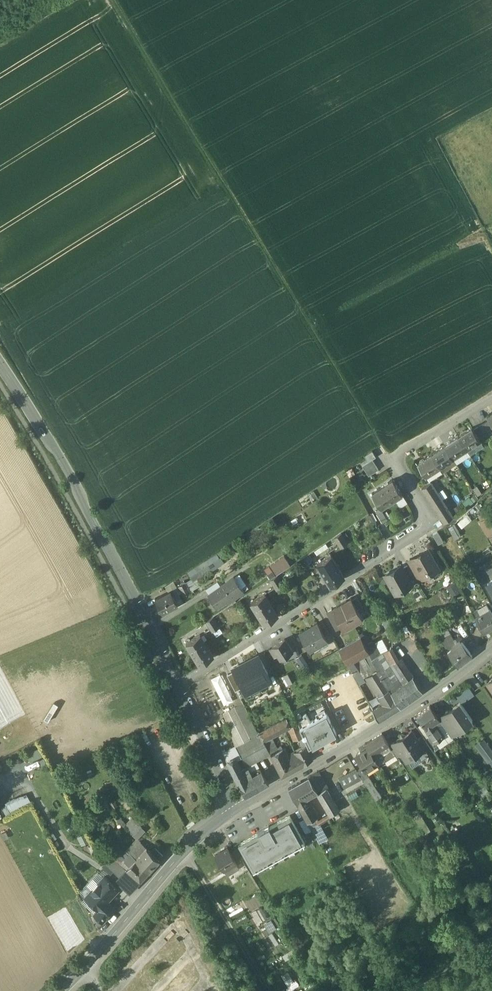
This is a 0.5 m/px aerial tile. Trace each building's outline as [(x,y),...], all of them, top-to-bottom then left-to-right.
[(489,419),(484,422),(490,431),(491,430),(491,424),(489,419)] [(490,431),(484,422),(478,425),(485,435),(487,433),(490,431)] [(485,435),(478,425),(473,429),(479,438),(485,435)] [(473,429),(472,427),(458,436),(466,448),(480,439),(473,429)] [(466,448),(458,436),(444,445),(445,446),(452,457),(466,448)] [(453,458),(445,446),(431,454),(439,467),(453,458)] [(365,455),(369,461),(376,456),(372,451),(365,455)] [(439,467),(431,454),(417,464),(425,476),(439,467)] [(393,480),(372,494),(382,508),(402,494),(393,480)] [(431,481),(422,487),(425,492),(434,486),(431,481)] [(434,486),(425,492),(428,497),(437,491),(434,486)] [(437,491),(428,497),(431,502),(440,496),(437,491)] [(440,496),(431,502),(434,506),(443,500),(440,496)] [(443,500),(434,506),(437,511),(447,505),(443,500)] [(447,505),(437,511),(440,516),(450,510),(447,505)] [(450,510),(440,516),(444,521),(453,515),(450,510)] [(443,539),(437,529),(432,532),(438,542),(443,539)] [(347,542),(340,531),(334,536),(340,546),(347,542)] [(428,548),(412,557),(420,571),(422,575),(438,565),(428,548)] [(217,549),(205,557),(212,568),(224,560),(217,549)] [(344,573),(330,553),(316,562),(330,582),(330,583),(344,573)] [(283,554),(269,563),(275,572),(289,563),(283,554)] [(412,557),(406,561),(408,563),(415,574),(420,571),(412,557)] [(204,559),(189,568),(194,576),(209,566),(204,559)] [(330,582),(316,562),(314,564),(327,584),(330,582)] [(415,574),(408,563),(403,566),(409,578),(415,574)] [(275,573),(269,564),(264,567),(270,576),(275,573)] [(401,564),(384,573),(395,592),(412,582),(403,566),(401,564)] [(276,573),(270,577),(276,588),(283,583),(276,573)] [(234,575),(208,592),(216,604),(225,598),(227,600),(243,589),(234,575)] [(189,589),(185,580),(179,583),(183,592),(189,589)] [(448,587),(455,597),(463,592),(456,581),(448,587)] [(172,587),(155,596),(162,609),(177,602),(172,593),(175,591),(172,587)] [(278,612),(264,591),(250,600),(263,619),(263,620),(264,621),(278,612)] [(363,606),(356,594),(352,597),(358,608),(363,606)] [(352,597),(351,596),(341,601),(352,622),(362,616),(358,608),(352,597)] [(263,619),(250,600),(247,602),(260,622),(263,620),(263,619)] [(352,622),(341,601),(331,607),(332,608),(338,619),(343,627),(352,622)] [(489,607),(480,613),(475,616),(484,631),(491,626),(491,612),(489,607)] [(338,619),(332,608),(327,611),(333,622),(338,619)] [(218,625),(212,615),(205,619),(212,630),(218,625)] [(316,621),(299,631),(309,649),(327,639),(316,621)] [(451,639),(443,622),(436,627),(447,650),(456,643),(451,639)] [(213,653),(199,632),(185,642),(199,662),(213,653)] [(365,652),(359,642),(362,641),(360,636),(338,647),(344,657),(346,662),(353,659),(365,652)] [(292,650),(284,637),(269,646),(274,654),(277,652),(280,657),(292,650)] [(472,654),(461,639),(456,643),(447,650),(457,665),(472,654)] [(365,645),(362,641),(359,642),(365,652),(368,650),(365,645)] [(398,658),(385,665),(379,653),(371,641),(365,645),(368,650),(369,653),(374,662),(378,669),(388,686),(400,706),(423,690),(401,660),(402,659),(401,658),(400,659),(400,657),(398,658)] [(199,662),(185,642),(182,644),(196,664),(199,662)] [(391,646),(379,653),(385,665),(398,658),(391,646)] [(273,680),(259,652),(231,666),(233,669),(242,686),(246,694),(273,680)] [(298,655),(301,665),(307,662),(304,653),(298,655)] [(374,662),(369,653),(364,656),(369,664),(374,662)] [(353,659),(346,662),(348,665),(354,675),(355,675),(360,672),(353,659)] [(378,669),(374,662),(369,664),(370,667),(366,669),(368,674),(369,674),(378,669)] [(242,686),(233,669),(227,672),(236,689),(242,686)] [(378,669),(369,674),(374,686),(378,692),(388,686),(378,669)] [(360,672),(355,675),(359,684),(365,681),(360,672)] [(225,704),(234,699),(221,673),(212,677),(225,704)] [(400,706),(388,686),(378,692),(383,701),(378,705),(371,708),(378,719),(400,706)] [(326,697),(331,707),(342,702),(338,692),(326,697)] [(258,733),(242,702),(234,706),(250,737),(250,738),(258,733)] [(460,702),(445,713),(457,730),(472,719),(460,702)] [(439,717),(430,705),(417,714),(426,728),(425,728),(431,735),(434,741),(435,741),(443,735),(437,726),(442,722),(439,717)] [(250,737),(234,706),(223,713),(235,745),(244,740),(250,737)] [(445,713),(439,717),(442,722),(451,734),(457,730),(445,713)] [(326,714),(303,726),(313,745),(336,733),(326,714)] [(285,719),(279,722),(284,730),(289,727),(290,726),(285,719)] [(279,722),(260,733),(263,741),(270,737),(284,730),(279,722)] [(290,726),(289,727),(294,739),(297,738),(302,735),(299,730),(296,723),(290,726)] [(411,729),(405,733),(401,732),(400,737),(394,741),(401,751),(406,759),(422,748),(423,748),(417,738),(411,729)] [(258,733),(250,738),(250,737),(244,740),(251,753),(256,761),(270,754),(263,741),(260,733),(258,733)] [(382,733),(366,743),(369,748),(372,754),(388,743),(382,733)] [(302,735),(297,738),(302,747),(304,746),(305,747),(308,745),(302,735)] [(425,739),(423,735),(417,738),(423,748),(422,748),(425,752),(432,748),(425,739)] [(434,741),(431,735),(425,739),(432,748),(433,750),(439,747),(435,741),(434,741)] [(277,750),(270,737),(263,741),(270,754),(277,750)] [(483,739),(476,745),(488,761),(491,758),(491,750),(483,739)] [(244,740),(235,745),(241,757),(247,766),(248,766),(256,761),(251,753),(244,740)] [(394,741),(389,744),(396,755),(401,751),(394,741)] [(223,751),(222,752),(227,760),(235,756),(236,759),(241,757),(235,745),(226,750),(223,751)] [(302,765),(294,751),(286,756),(280,746),(278,747),(279,749),(277,750),(270,754),(281,776),(302,765)] [(305,747),(304,746),(302,747),(294,751),(302,765),(312,759),(305,747)] [(31,760),(43,755),(40,747),(28,752),(31,760)] [(372,754),(369,748),(356,756),(363,766),(366,771),(378,763),(372,754)] [(235,756),(227,760),(239,783),(246,779),(241,770),(236,759),(235,756)] [(246,779),(239,783),(245,796),(268,783),(261,771),(252,775),(248,766),(247,766),(247,767),(241,770),(246,779)] [(363,766),(357,770),(359,774),(361,777),(362,779),(369,775),(366,771),(363,766)] [(356,769),(339,778),(342,784),(359,774),(357,770),(356,769)] [(318,772),(308,777),(316,790),(330,816),(339,811),(318,772)] [(359,774),(342,784),(343,787),(361,777),(359,774)] [(369,775),(362,779),(376,802),(383,797),(369,775)] [(308,777),(288,788),(296,802),(304,797),(316,790),(308,777)] [(11,810),(31,800),(27,791),(6,801),(11,810)] [(304,797),(296,802),(307,820),(315,816),(304,797)] [(237,843),(253,871),(305,842),(290,814),(237,843)] [(315,816),(307,820),(310,826),(313,824),(318,821),(315,816)] [(124,827),(133,836),(141,828),(132,819),(124,827)] [(139,843),(129,854),(136,860),(146,849),(139,843)] [(237,862),(228,847),(215,855),(224,870),(237,862)] [(158,861),(146,849),(136,860),(148,872),(158,861)] [(136,860),(129,854),(126,857),(128,858),(124,862),(129,867),(136,860)] [(148,872),(136,860),(129,867),(127,870),(139,882),(148,872)] [(139,882),(127,870),(117,881),(130,892),(139,882)] [(86,898),(99,910),(107,901),(118,890),(105,878),(86,898)] [(115,909),(107,901),(99,910),(95,915),(103,922),(115,909)]
